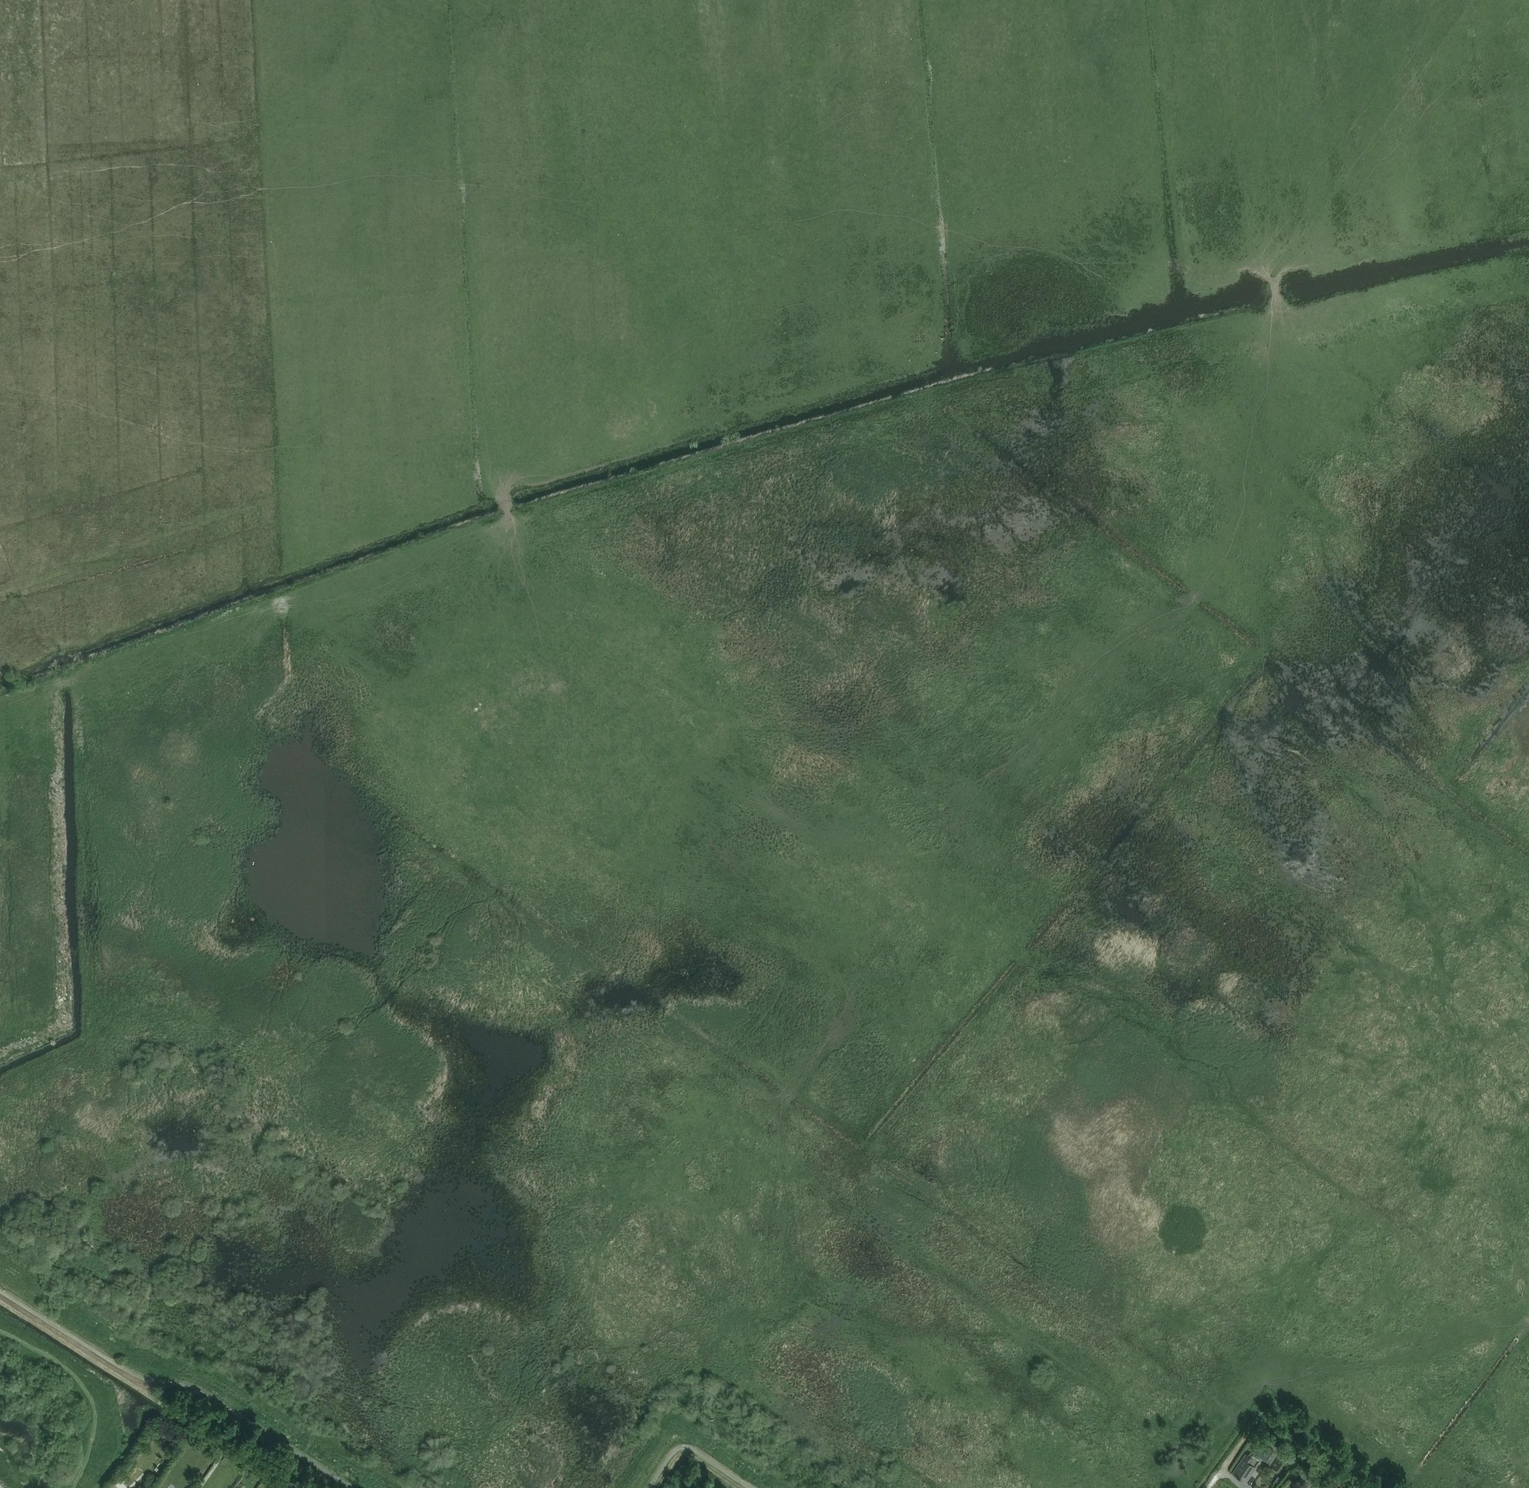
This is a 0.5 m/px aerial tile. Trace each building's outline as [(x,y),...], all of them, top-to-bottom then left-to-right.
[(1264,1445),(1258,1455),(1268,1461),(1274,1452),(1264,1445)] [(1248,1455),(1246,1454),(1233,1472),(1246,1481),(1255,1467),(1254,1466),(1247,1461),(1250,1456),(1248,1455)]
